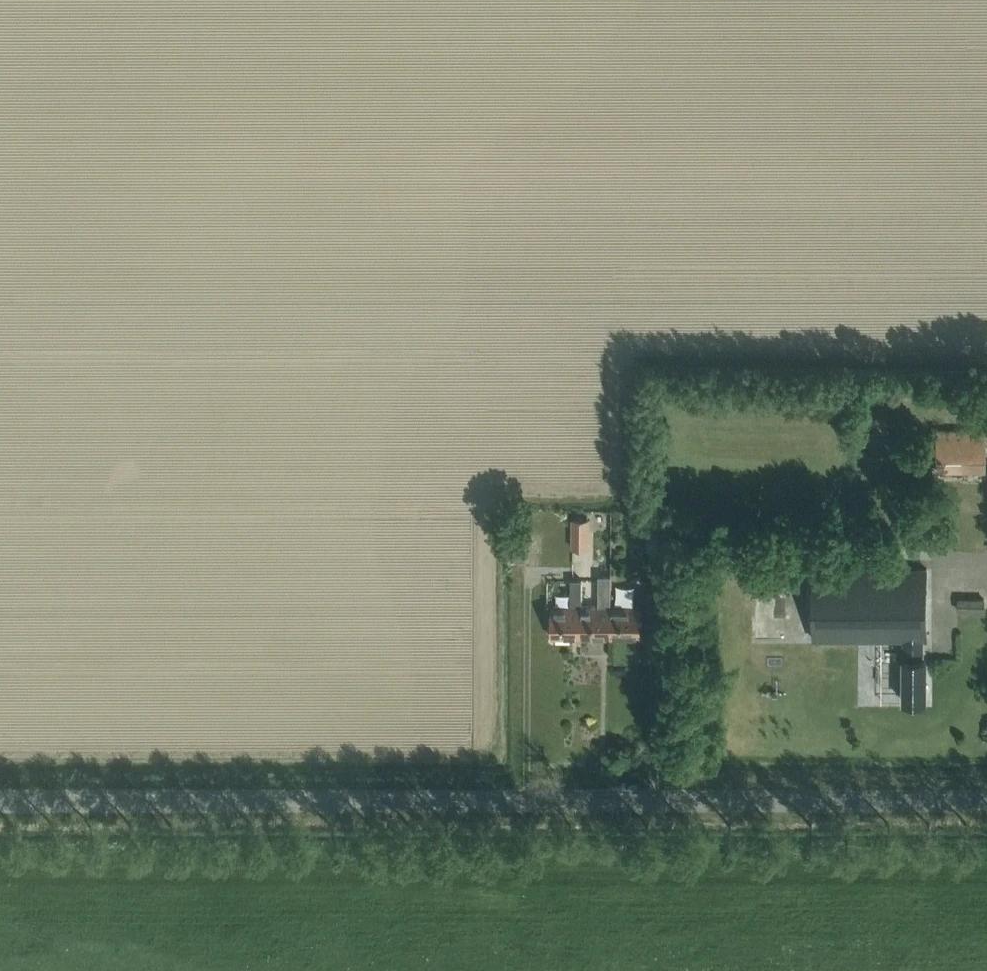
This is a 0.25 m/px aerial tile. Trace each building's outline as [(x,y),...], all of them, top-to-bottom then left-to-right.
[(936,432),(936,472),(985,472),(985,432),(936,432)] [(589,550),(589,520),(571,520),(571,549),(589,550)] [(625,584),(624,565),(611,565),(611,584),(625,584)] [(926,570),(813,570),(813,640),(904,640),(903,660),(922,660),(922,640),(926,640),(926,570)] [(610,607),(610,581),(610,576),(599,576),(599,607),(581,607),(581,638),(610,638),(610,607)] [(986,595),(986,577),(978,576),(977,593),(986,595)] [(581,638),(581,607),(581,581),(570,581),(570,607),(552,607),(552,638),(581,638)] [(610,638),(640,638),(640,624),(655,624),(655,594),(639,594),(639,607),(610,607),(610,638)] [(984,614),(984,599),(957,599),(957,613),(984,614)] [(926,660),(922,660),(903,660),(903,701),(926,701),(926,660)]
